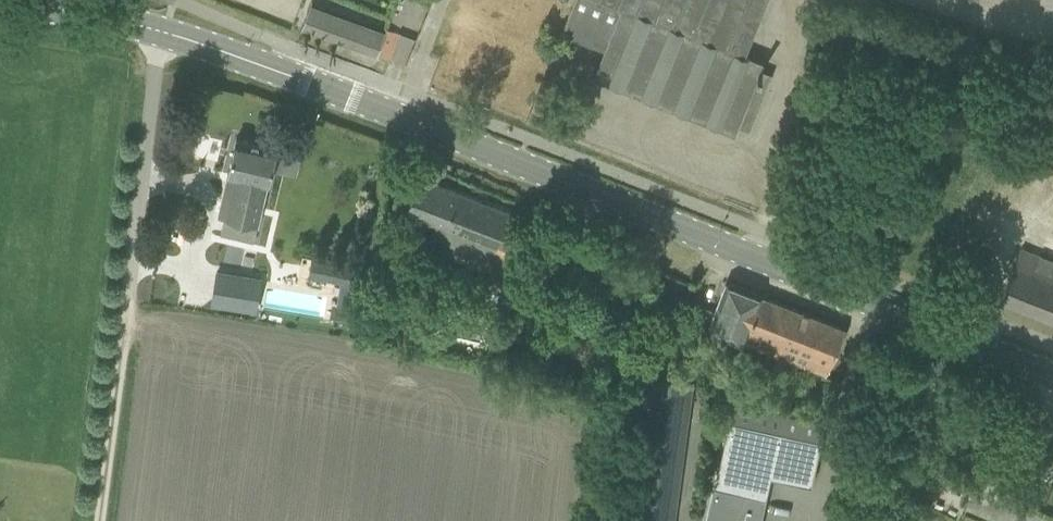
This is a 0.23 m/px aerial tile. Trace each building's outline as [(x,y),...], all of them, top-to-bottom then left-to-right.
[(766,0),(574,0),(562,30),(593,43),(595,38),(607,42),(594,75),(735,132),(738,123),(749,128),(771,74),(759,69),(762,62),(744,55),(766,0)] [(310,2),(302,26),(389,58),(398,34),(310,2)] [(227,209),(220,207),(218,214),(225,216),(222,232),(255,240),(269,181),(269,182),(277,146),(237,136),(228,172),(235,173),(227,209)] [(437,222),(430,239),(493,264),(491,270),(501,274),(517,237),(502,231),(511,209),(420,173),(406,209),(437,222)] [(1009,279),(1001,299),(1052,319),(1052,259),(1021,247),(1009,279)] [(311,252),(308,272),(359,280),(362,260),(311,252)] [(438,261),(422,256),(417,272),(430,277),(432,277),(438,261)] [(247,272),(241,306),(256,308),(262,275),(247,272)] [(846,327),(726,281),(708,326),(758,346),(762,335),(831,363),(846,327)] [(633,520),(673,520),(693,379),(652,373),(633,520)] [(773,480),(815,487),(826,425),(731,409),(717,492),(769,501),(773,480)]
